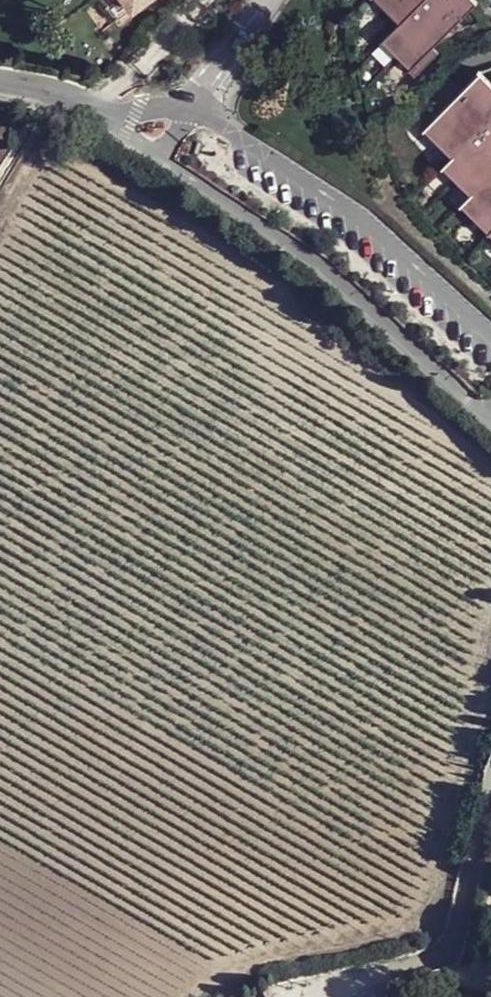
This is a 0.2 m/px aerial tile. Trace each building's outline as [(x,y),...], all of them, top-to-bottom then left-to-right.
[(140,10),(153,0),(132,0),(140,10)] [(400,22),(410,12),(398,0),(378,0),(400,22)] [(410,12),(400,22),(392,30),(420,58),(434,43),(477,0),(398,0),(410,12)] [(411,67),(420,58),(392,30),(383,40),(411,67)] [(440,49),(434,43),(420,58),(411,67),(416,73),(440,49)] [(433,119),(461,147),(452,156),(480,184),(470,195),(490,215),(490,83),(480,72),(463,90),(441,112),(433,119)] [(461,147),(433,119),(424,129),(452,156),(461,147)] [(442,167),(470,195),(480,184),(452,156),(442,167)] [(490,229),(490,215),(470,195),(461,204),(489,232),(490,229)]
